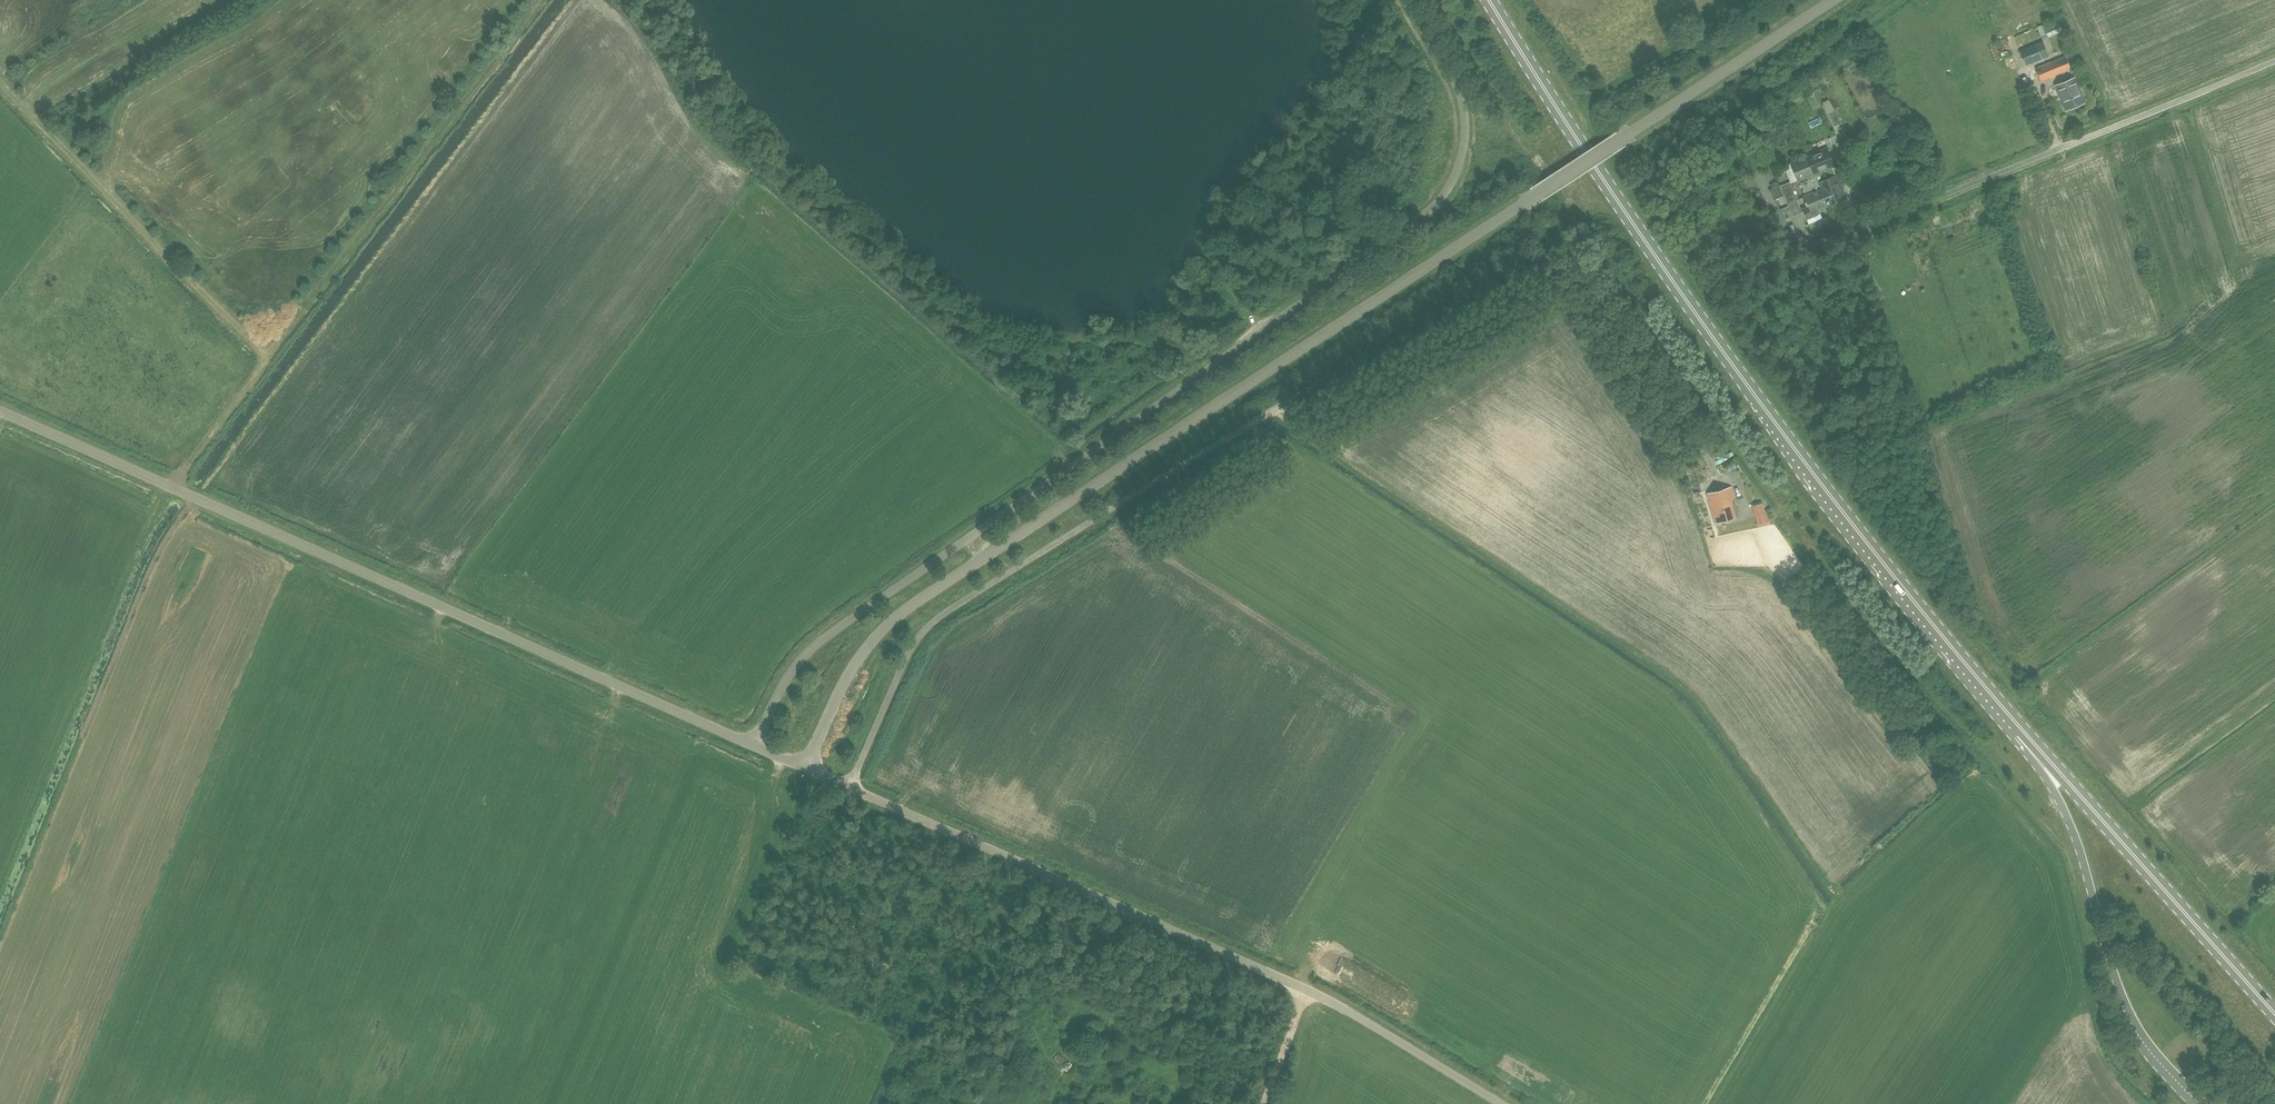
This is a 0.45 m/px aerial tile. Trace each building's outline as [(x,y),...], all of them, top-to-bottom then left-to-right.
[(1559,0),(1561,8),(1588,0),(1560,0),(1559,0)] [(1575,21),(1588,16),(1585,8),(1572,14),(1575,21)] [(2014,35),(2016,39),(2021,49),(2064,31),(2059,18),(2014,35)] [(1663,49),(1672,45),(1668,36),(1659,40),(1663,49)] [(2027,65),(2050,56),(2043,40),(2021,50),(2027,65)] [(1638,54),(1641,62),(1652,59),(1650,50),(1638,54)] [(2042,80),(2071,68),(2066,56),(2037,68),(2042,80)] [(2066,110),(2086,101),(2076,77),(2056,85),(2066,110)] [(1835,110),(1829,99),(1823,102),(1823,103),(1827,112),(1828,111),(1829,113),(1835,110)] [(1847,197),(1838,175),(1836,176),(1832,167),(1834,166),(1827,148),(1808,156),(1818,183),(1827,205),(1827,206),(1847,197)] [(1818,183),(1808,156),(1791,163),(1799,182),(1808,178),(1809,179),(1801,183),(1806,196),(1810,206),(1803,209),(1807,218),(1820,213),(1818,208),(1827,205),(1818,183)] [(1778,197),(1785,195),(1787,202),(1789,206),(1799,202),(1791,182),(1781,185),(1770,189),(1774,199),(1778,197)] [(1787,202),(1785,195),(1778,197),(1781,204),(1787,202)] [(1777,231),(1763,236),(1766,246),(1781,241),(1777,231)] [(1729,472),(1738,467),(1735,462),(1726,467),(1729,472)] [(1716,523),(1740,516),(1731,486),(1708,493),(1716,523)] [(1762,503),(1754,506),(1760,525),(1768,522),(1762,503)]
